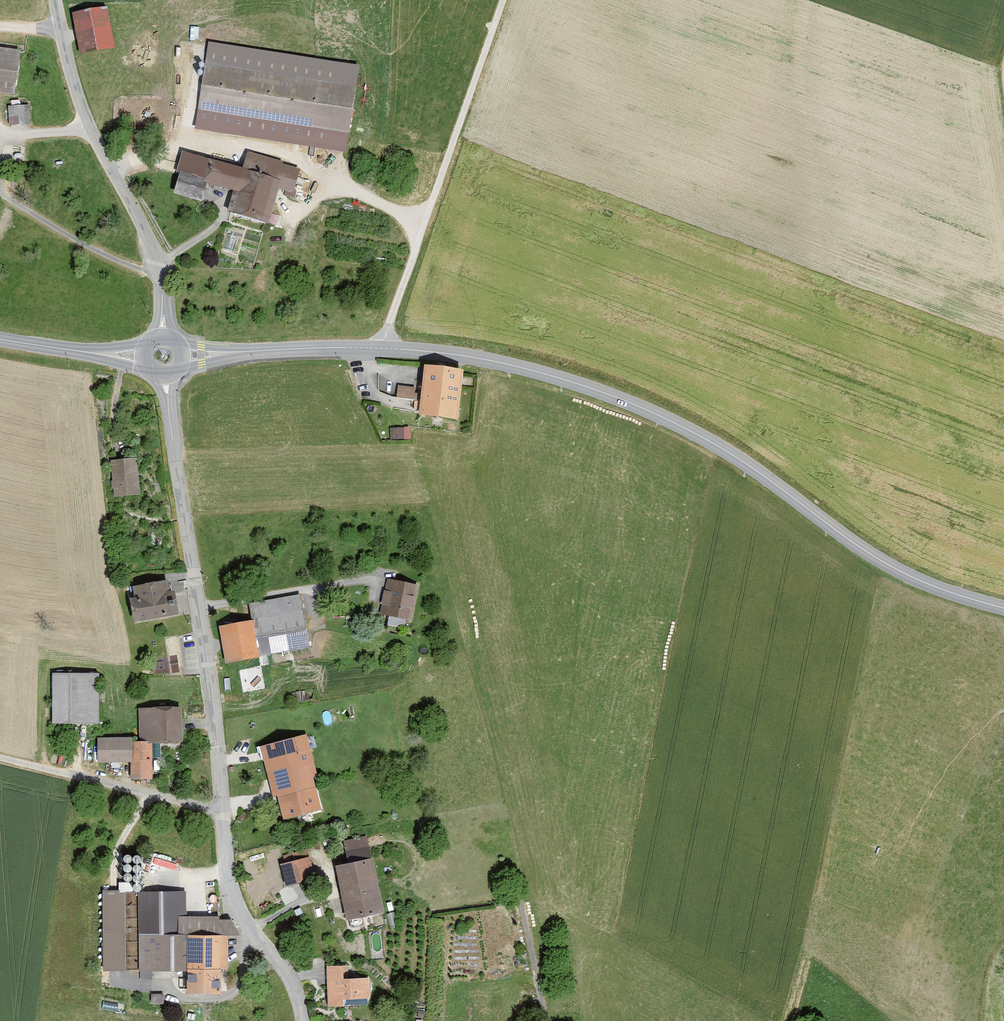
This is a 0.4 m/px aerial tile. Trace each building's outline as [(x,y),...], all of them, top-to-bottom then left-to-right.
[(116,48),(107,7),(73,13),(81,54),(116,48)] [(360,67),(208,43),(196,129),(346,153),(360,67)] [(20,53),(0,50),(0,93),(15,95),(20,53)] [(30,107),(8,108),(9,129),(31,128),(30,107)] [(228,212),(269,225),(279,189),(294,193),(301,170),(283,165),(284,162),(248,152),(243,169),(196,156),(190,174),(181,171),(174,194),(202,203),(207,184),(233,191),(228,212)] [(419,416),(458,421),(463,370),(425,366),(422,388),(398,385),(397,397),(421,400),(419,416)] [(412,440),(410,428),(390,428),(391,440),(412,440)] [(141,495),(137,458),(110,461),(114,497),(141,495)] [(419,585),(388,578),(380,615),(411,621),(419,585)] [(134,623),(180,615),(175,591),(170,592),(169,580),(133,587),(135,598),(130,599),(134,623)] [(300,595),(249,604),(253,621),(260,657),(310,649),(300,595)] [(253,621),(219,627),(225,664),(260,657),(253,621)] [(99,674),(53,675),(54,725),(100,723),(99,674)] [(181,708),(139,709),(140,737),(98,738),(98,763),(131,763),(131,780),(153,781),(153,744),(183,743),(181,708)] [(318,777),(307,735),(260,747),(273,798),(278,797),(283,821),(323,811),(313,778),(318,777)] [(371,859),(367,836),(346,841),(351,864),(335,867),(347,921),(385,914),(373,859),(371,859)] [(316,881),(308,850),(282,857),(284,864),(280,865),(286,887),(316,881)] [(187,892),(139,893),(139,972),(187,972),(187,995),(222,994),(222,970),(228,970),(228,936),(239,936),(232,921),(220,921),(220,917),(187,918),(187,892)] [(126,971),(125,893),(102,894),(102,971),(126,971)] [(343,967),(327,967),(328,1008),(344,1008),(344,1000),(371,999),(370,979),(343,980),(343,967)] [(165,996),(153,995),(152,1006),(165,1006),(165,996)]
